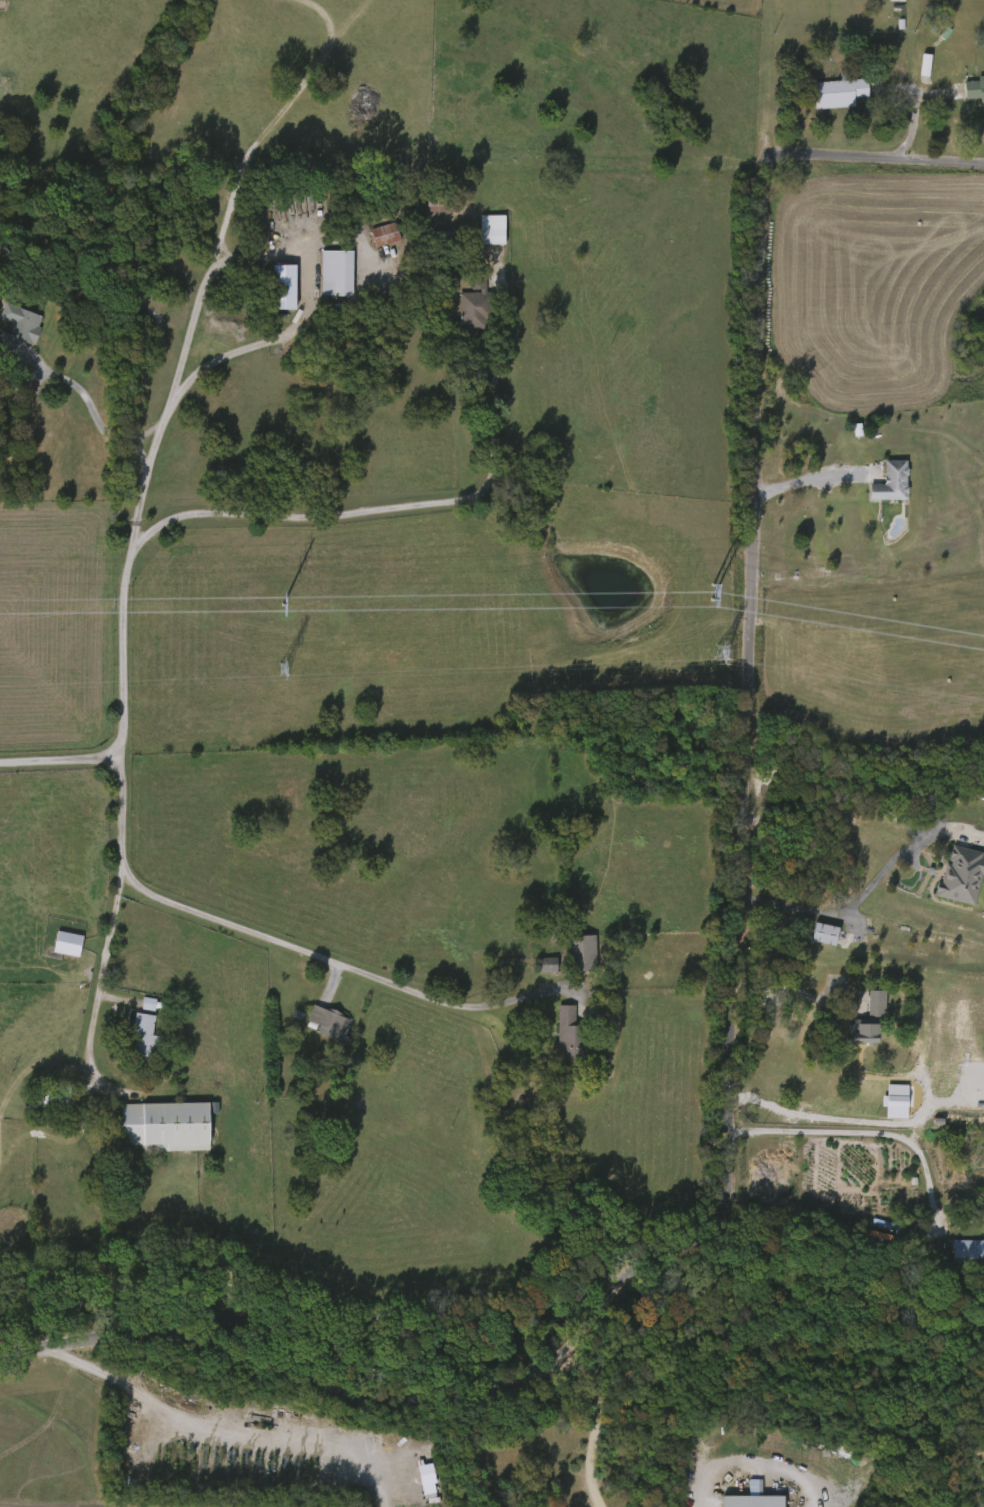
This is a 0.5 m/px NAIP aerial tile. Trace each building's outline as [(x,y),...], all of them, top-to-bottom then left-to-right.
[(965,79),(983,79),(983,108),(981,108),(981,101),(966,101),(965,79)] [(816,110),(816,83),(869,82),(869,99),(856,99),(856,109),(816,110)] [(429,215),(429,199),(453,199),(453,215),(429,215)] [(506,246),(481,246),(481,217),(506,217),(506,246)] [(376,249),(372,229),(398,225),(402,244),(376,249)] [(432,234),(464,234),(464,250),(432,250),(432,234)] [(355,253),(355,298),(322,298),(322,253),(355,253)] [(298,267),(298,312),(274,312),(274,267),(298,267)] [(474,293),(473,279),(486,279),(487,330),(461,331),(461,293),(474,293)] [(18,350),(0,344),(0,341),(3,333),(10,336),(14,325),(0,320),(6,304),(45,318),(35,347),(21,342),(18,350)] [(909,502),(872,502),(872,487),(887,487),(887,462),(909,462),(909,502)] [(951,847),(983,853),(983,877),(977,907),(940,899),(951,847)] [(840,928),(837,947),(812,943),(816,924),(840,928)] [(80,959),(54,954),(58,932),(85,937),(80,959)] [(597,936),(597,972),(568,972),(568,936),(597,936)] [(538,959),(558,959),(558,974),(538,974),(538,959)] [(870,1017),(870,992),(887,992),(887,1017),(870,1017)] [(342,1044),(305,1031),(314,1005),(351,1018),(342,1044)] [(559,1007),(577,1007),(576,1027),(590,1028),(589,1061),(558,1061),(559,1007)] [(131,1048),(138,1014),(158,1018),(152,1052),(131,1048)] [(881,1044),(855,1044),(855,1021),(881,1021),(881,1044)] [(892,1116),(892,1089),(909,1089),(909,1116),(892,1116)] [(71,1092),(71,1109),(37,1109),(37,1092),(71,1092)] [(122,1150),(122,1104),(211,1104),(212,1150),(122,1150)] [(953,1241),(983,1241),(983,1266),(953,1266),(953,1241)] [(783,1496),(783,1506),(721,1506),(721,1497),(783,1496)]
